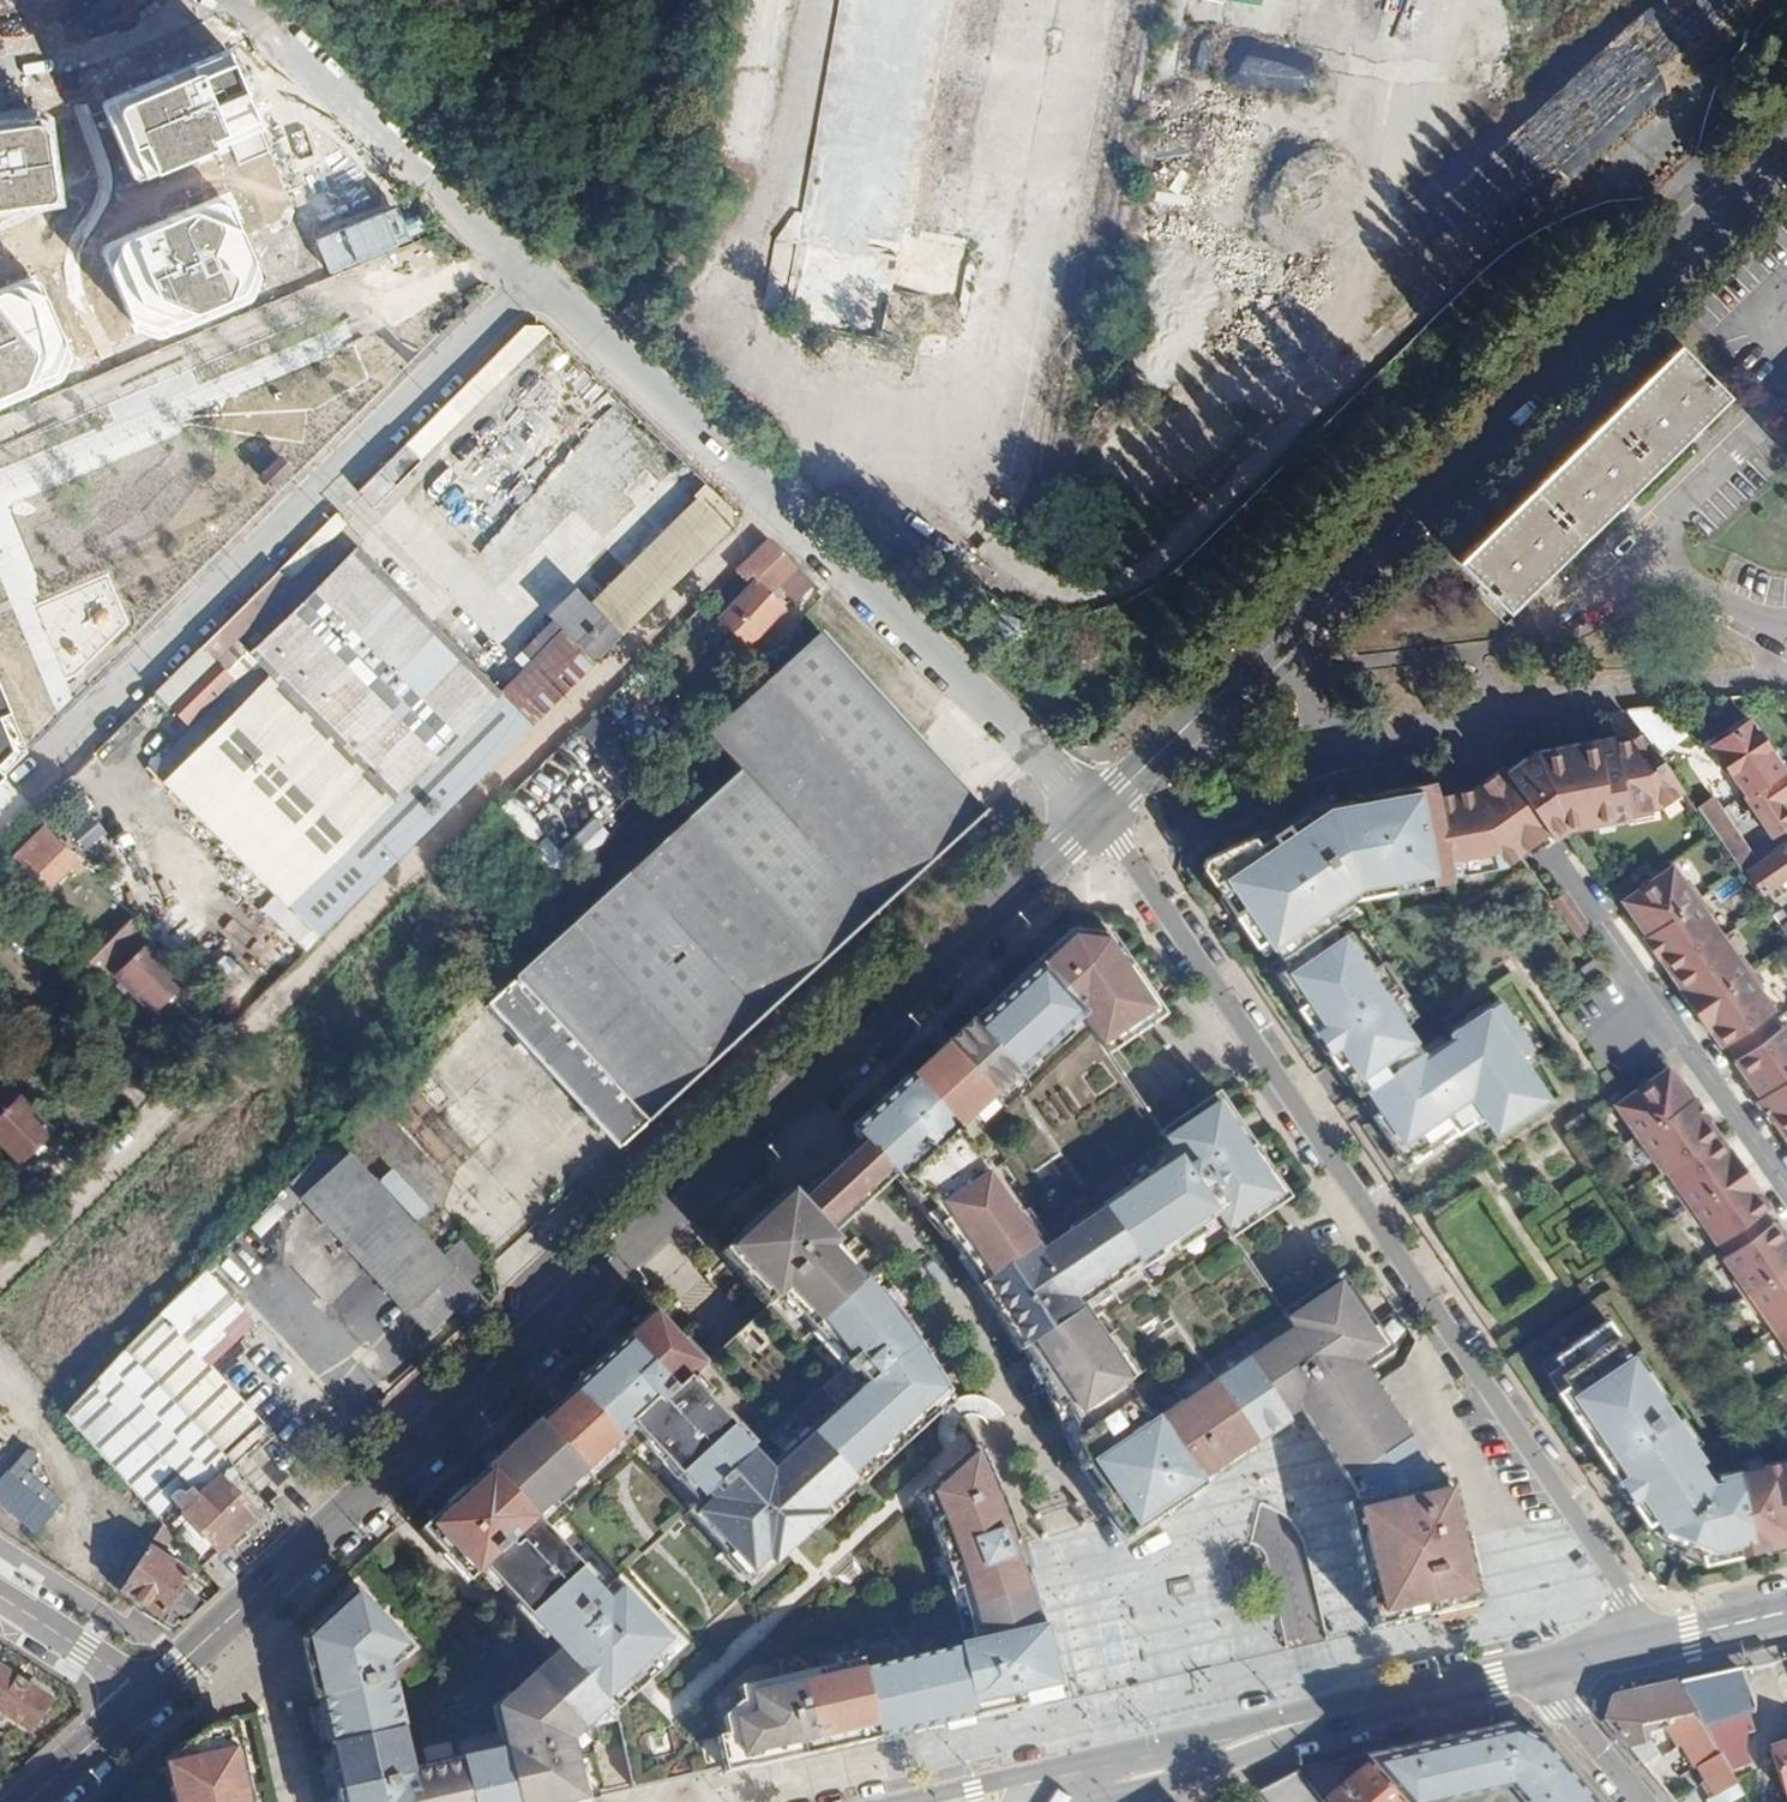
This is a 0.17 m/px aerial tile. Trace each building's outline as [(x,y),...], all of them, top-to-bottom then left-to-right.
[(770,140),(791,0),(757,0),(737,135),(770,140)] [(975,0),(825,0),(786,283),(801,285),(797,313),(894,327),(899,290),(935,295),(933,307),(967,312),(977,242),(942,237),(975,0)] [(109,101),(144,176),(261,132),(229,52),(109,101)] [(62,206),(45,127),(0,133),(0,228),(62,206)] [(259,296),(219,200),(111,244),(150,341),(259,296)] [(32,279),(0,293),(0,400),(59,379),(32,279)] [(523,323),(359,487),(374,502),(550,330),(545,324),(523,323)] [(1675,343),(1450,557),(1501,612),(1541,574),(1615,503),(1690,431),(1725,398),(1675,343)] [(290,471),(277,458),(258,476),(273,489),(290,471)] [(427,513),(436,488),(418,481),(409,507),(427,513)] [(349,521),(337,509),(157,686),(186,716),(230,673),(237,681),(151,765),(316,935),(732,525),(733,506),(711,485),(591,601),(575,586),(548,611),(564,628),(502,689),(357,545),(251,650),(237,635),(295,579),(292,576),(349,521)] [(768,540),(736,571),(745,581),(751,576),(756,581),(731,607),(726,602),(715,614),(734,632),(770,594),(795,566),(768,540)] [(770,594),(734,632),(748,645),(784,607),(770,594)] [(485,1005),(616,1148),(985,810),(819,631),(707,736),(740,769),(485,1005)] [(20,747),(0,698),(0,767),(20,747)] [(1645,708),(1632,710),(1648,733),(1661,752),(1693,730),(1676,704),(1645,708)] [(1749,722),(1715,746),(1748,794),(1783,771),(1749,722)] [(1660,810),(1688,791),(1661,752),(1648,733),(1534,753),(1507,774),(1504,770),(1492,779),(1476,790),(1475,787),(1462,798),(1456,792),(1439,795),(1451,869),(1461,866),(1462,873),(1507,865),(1521,853),(1523,855),(1540,842),(1550,834),(1555,840),(1567,831),(1650,816),(1649,812),(1660,810)] [(1783,771),(1748,794),(1743,797),(1773,838),(1786,827),(1786,813),(1779,803),(1786,798),(1786,777),(1783,771)] [(1451,869),(1439,795),(1438,788),(1420,791),(1419,784),(1355,794),(1357,801),(1317,809),(1295,818),(1286,826),(1275,827),(1205,859),(1204,868),(1336,1063),(1407,1015),(1391,994),(1401,987),(1384,964),(1378,968),(1349,929),(1343,933),(1329,915),(1373,884),(1387,882),(1388,889),(1420,884),(1420,880),(1429,879),(1436,882),(1453,880),(1451,869)] [(1698,806),(1744,873),(1773,852),(1767,844),(1751,854),(1722,811),(1712,796),(1698,806)] [(524,816),(510,831),(567,885),(581,870),(524,816)] [(42,824),(1,865),(34,898),(75,857),(42,824)] [(1751,876),(1766,898),(1786,883),(1786,851),(1751,876)] [(1622,901),(1635,919),(1631,922),(1657,960),(1659,958),(1679,987),(1676,989),(1708,1034),(1711,1033),(1721,1046),(1725,1043),(1736,1058),(1733,1060),(1742,1074),(1738,1077),(1768,1120),(1773,1120),(1786,1142),(1786,1033),(1783,1027),(1776,1029),(1768,1015),(1773,1011),(1762,996),(1762,988),(1739,955),(1733,955),(1708,918),(1710,913),(1688,881),(1682,881),(1673,865),(1622,901)] [(1572,938),(1588,930),(1566,888),(1550,896),(1572,938)] [(1069,927),(1033,961),(1080,1013),(1107,1050),(1165,1010),(1110,929),(1069,927)] [(149,941),(114,972),(151,1007),(182,975),(149,941)] [(1033,961),(971,1018),(1016,1068),(1080,1013),(1033,961)] [(1377,1107),(1379,1111),(1371,1116),(1399,1157),(1408,1149),(1412,1156),(1470,1116),(1466,1110),(1477,1103),(1493,1128),(1546,1093),(1518,1052),(1530,1043),(1498,998),(1450,1030),(1453,1035),(1425,1054),(1420,1046),(1362,1085),(1377,1107)] [(947,1040),(993,1089),(1016,1068),(971,1018),(947,1040)] [(947,1040),(910,1074),(957,1123),(993,1089),(947,1040)] [(1680,1084),(1666,1064),(1613,1101),(1663,1173),(1667,1170),(1682,1192),(1677,1195),(1700,1227),(1707,1229),(1716,1243),(1720,1241),(1730,1253),(1724,1257),(1735,1271),(1734,1280),(1756,1311),(1763,1313),(1785,1344),(1783,1353),(1786,1359),(1786,1234),(1784,1236),(1774,1222),(1770,1225),(1761,1213),(1769,1207),(1758,1192),(1761,1190),(1730,1146),(1728,1149),(1706,1120),(1710,1117),(1684,1081),(1680,1084)] [(896,1174),(900,1178),(957,1123),(910,1074),(853,1129),(859,1135),(896,1174)] [(436,1156),(468,1134),(487,1161),(498,1154),(448,1082),(405,1111),(436,1156)] [(1161,1126),(1176,1148),(1216,1210),(1231,1233),(1289,1195),(1219,1088),(1161,1126)] [(0,1110),(0,1142),(16,1158),(48,1126),(16,1094),(0,1110)] [(900,1178),(972,1281),(1036,1238),(957,1123),(900,1178)] [(798,1192),(835,1231),(896,1174),(859,1135),(798,1192)] [(1096,1201),(1138,1263),(1216,1210),(1176,1148),(1096,1201)] [(781,1291),(810,1323),(862,1271),(834,1239),(838,1235),(835,1231),(800,1194),(798,1192),(791,1184),(725,1246),(773,1299),(781,1291)] [(1017,1347),(1024,1342),(1080,1304),(1079,1302),(1138,1263),(1096,1201),(1037,1241),(1036,1238),(972,1281),(1017,1347)] [(477,1265),(455,1241),(440,1255),(463,1279),(477,1265)] [(440,1255),(427,1242),(378,1290),(420,1334),(449,1310),(459,1323),(483,1301),(463,1279),(440,1255)] [(855,1381),(805,1429),(848,1475),(946,1385),(935,1369),(921,1349),(903,1322),(889,1303),(870,1280),(862,1271),(810,1323),(831,1348),(846,1368),(855,1381)] [(1346,1474),(1409,1432),(1362,1362),(1385,1346),(1340,1280),(1285,1317),(1291,1326),(1248,1355),(1290,1418),(1301,1411),(1344,1475),(1346,1474)] [(1024,1342),(1064,1436),(1131,1389),(1134,1386),(1080,1304),(1024,1342)] [(650,1306),(623,1331),(672,1382),(684,1371),(699,1357),(650,1306)] [(155,1317),(118,1353),(228,1465),(266,1429),(155,1317)] [(1724,1482),(1724,1488),(1715,1491),(1699,1467),(1705,1461),(1611,1321),(1542,1367),(1620,1487),(1657,1542),(1702,1561),(1706,1572),(1786,1553),(1786,1546),(1786,1545),(1786,1469),(1724,1482)] [(570,1384),(617,1434),(628,1423),(672,1382),(623,1331),(568,1382),(570,1384)] [(228,1465),(118,1353),(91,1381),(231,1535),(252,1515),(215,1480),(228,1465)] [(1290,1418),(1248,1355),(1214,1376),(1257,1439),(1290,1418)] [(728,1418),(684,1371),(672,1382),(628,1423),(672,1470),(728,1418)] [(1257,1439),(1214,1376),(1158,1414),(1201,1477),(1257,1439)] [(231,1535),(91,1381),(61,1415),(153,1516),(172,1501),(216,1551),(231,1535)] [(536,1415),(583,1467),(617,1434),(570,1384),(536,1415)] [(1206,1484),(1201,1477),(1158,1414),(1154,1409),(1147,1414),(1131,1389),(1064,1436),(1071,1453),(1076,1454),(1077,1464),(1079,1473),(1092,1490),(1089,1493),(1105,1516),(1122,1541),(1206,1484)] [(536,1415),(485,1461),(532,1514),(583,1467),(536,1415)] [(751,1442),(728,1418),(672,1470),(694,1494),(698,1491),(751,1442)] [(751,1442),(698,1491),(702,1496),(689,1507),(746,1569),(759,1557),(764,1563),(825,1507),(822,1504),(850,1478),(848,1475),(805,1429),(769,1462),(751,1442)] [(1357,1502),(1436,1485),(1432,1468),(1409,1432),(1346,1474),(1352,1485),(1354,1489),(1355,1494),(1357,1502)] [(990,1471),(974,1440),(922,1486),(931,1505),(942,1529),(950,1550),(959,1574),(965,1598),(974,1633),(1040,1617),(1027,1570),(1018,1543),(1004,1505),(990,1471)] [(471,1570),(477,1564),(532,1514),(485,1461),(423,1517),(471,1570)] [(13,1464),(0,1479),(0,1505),(34,1533),(62,1503),(13,1464)] [(1376,1630),(1480,1608),(1464,1534),(1453,1481),(1436,1485),(1357,1502),(1349,1503),(1376,1630)] [(477,1564),(521,1611),(575,1562),(532,1514),(477,1564)] [(173,1620),(203,1573),(155,1542),(125,1589),(173,1620)] [(575,1562),(521,1611),(554,1647),(601,1699),(670,1636),(617,1578),(602,1591),(575,1562)] [(322,1700),(331,1739),(400,1723),(388,1672),(413,1652),(358,1591),(302,1641),(316,1702),(322,1700)] [(951,1638),(952,1641),(970,1721),(1065,1700),(1045,1616),(1040,1617),(974,1633),(951,1638)] [(952,1641),(857,1662),(879,1742),(970,1721),(952,1641)] [(515,1801),(586,1801),(571,1736),(591,1718),(612,1713),(611,1708),(606,1703),(601,1699),(554,1647),(528,1670),(492,1702),(502,1741),(515,1801)] [(856,1654),(755,1676),(742,1679),(748,1707),(727,1712),(730,1727),(713,1731),(723,1775),(723,1777),(879,1742),(857,1662),(856,1654)] [(1744,1669),(1680,1684),(1725,1764),(1746,1758),(1740,1737),(1748,1728),(1743,1704),(1749,1696),(1744,1669)] [(29,1730),(47,1702),(0,1672),(0,1711),(29,1730)] [(1642,1762),(1653,1755),(1643,1739),(1647,1738),(1646,1733),(1663,1728),(1676,1751),(1680,1749),(1694,1772),(1701,1768),(1710,1783),(1704,1786),(1713,1801),(1734,1801),(1743,1797),(1725,1764),(1680,1684),(1615,1699),(1607,1720),(1642,1762)] [(331,1739),(343,1792),(402,1767),(401,1762),(408,1761),(400,1723),(331,1739)] [(1503,1784),(1511,1782),(1528,1801),(1595,1801),(1555,1754),(1532,1727),(1511,1723),(1493,1727),(1503,1784)] [(205,1731),(170,1762),(176,1789),(170,1790),(173,1801),(253,1801),(243,1755),(237,1757),(230,1725),(205,1731)] [(1410,1801),(1422,1801),(1503,1784),(1493,1727),(1369,1754),(1410,1801)] [(502,1741),(456,1751),(467,1801),(515,1801),(502,1741)] [(1769,1752),(1784,1797),(1786,1796),(1786,1745),(1769,1752)] [(456,1751),(408,1761),(401,1762),(402,1767),(410,1801),(467,1801),(456,1751)] [(1302,1769),(1326,1801),(1409,1801),(1410,1801),(1369,1754),(1302,1769)] [(402,1767),(343,1792),(337,1793),(338,1801),(410,1801),(402,1767)] [(1302,1769),(1258,1791),(1267,1801),(1326,1801),(1302,1769)]
